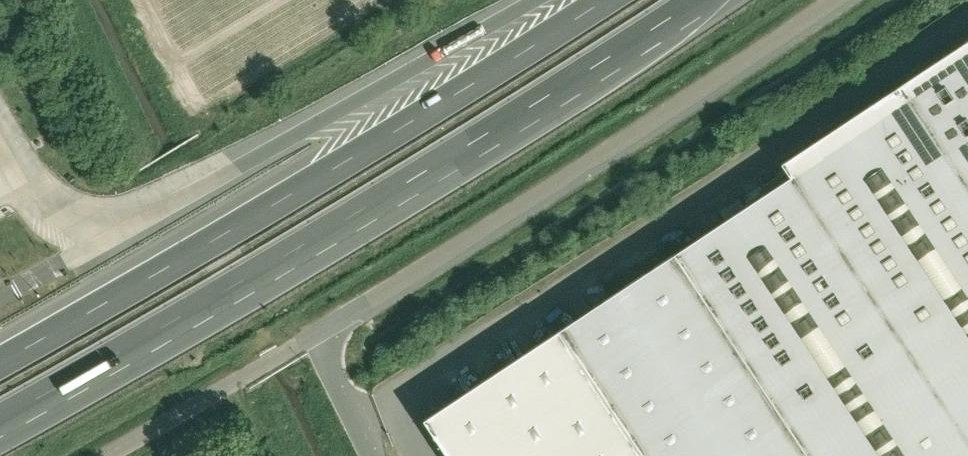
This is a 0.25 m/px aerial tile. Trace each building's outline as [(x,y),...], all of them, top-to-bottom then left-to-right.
[(680,255),(563,334),(429,423),(451,455),(967,455),(967,45),(784,166),(793,181),(680,255)]
